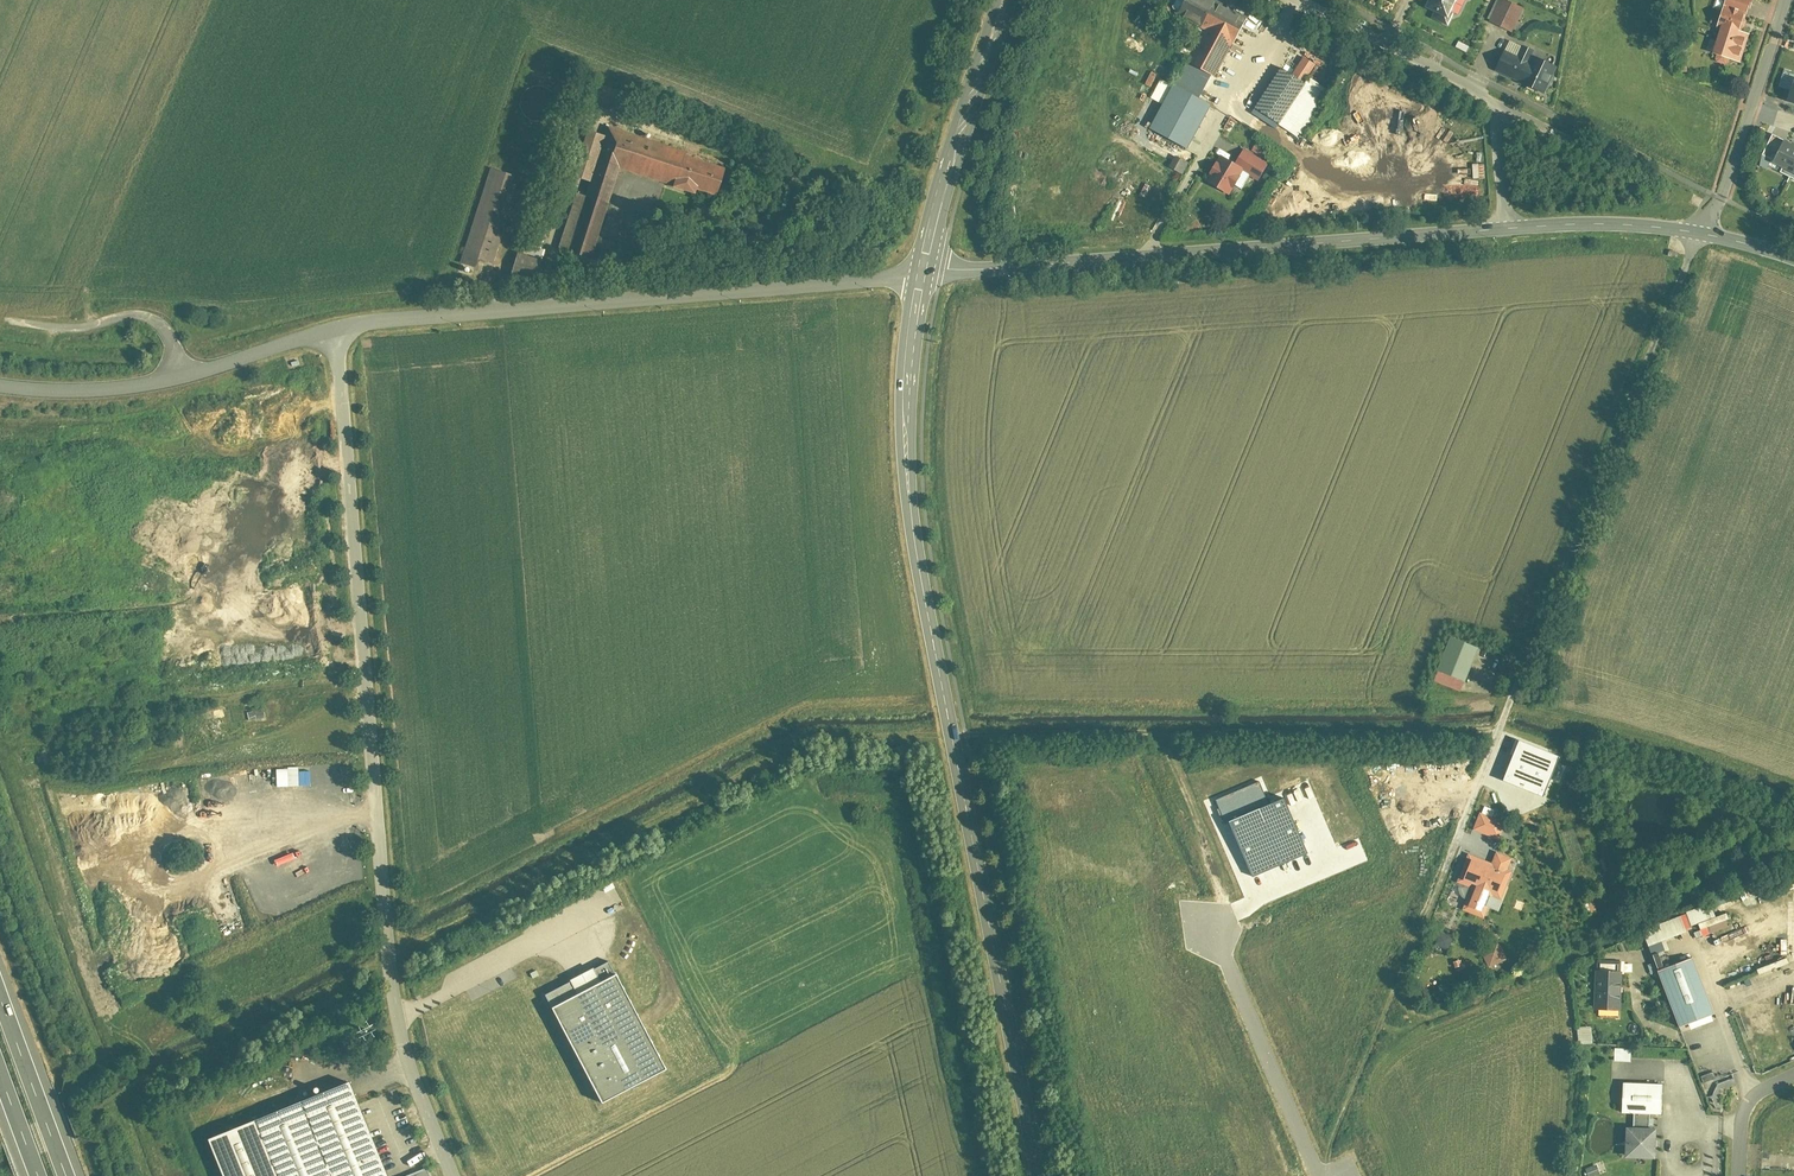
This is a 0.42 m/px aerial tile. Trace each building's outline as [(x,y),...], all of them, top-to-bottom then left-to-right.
[(1217,0),(1183,0),(1176,14),(1203,29),(1187,60),(1211,73),(1215,75),(1246,16),(1217,0)] [(1424,8),(1434,13),(1431,19),(1447,27),(1455,10),(1451,8),(1455,0),(1428,0),(1424,8)] [(1531,10),(1508,0),(1498,24),(1521,34),(1531,10)] [(1725,17),(1746,23),(1752,0),(1729,0),(1725,17)] [(1746,23),(1725,17),(1714,57),(1741,64),(1751,25),(1746,23)] [(1510,41),(1496,69),(1545,93),(1559,65),(1510,41)] [(1305,82),(1317,63),(1306,56),(1294,74),(1305,82)] [(1211,73),(1187,60),(1174,83),(1198,97),(1211,73)] [(1283,68),(1257,107),(1281,122),(1307,83),(1305,82),(1294,74),(1283,68)] [(1210,104),(1172,84),(1148,128),(1186,148),(1210,104)] [(617,90),(600,85),(595,100),(612,105),(617,90)] [(687,151),(608,126),(606,135),(591,179),(586,195),(569,248),(568,252),(590,259),(620,167),(674,184),(673,187),(696,194),(698,187),(718,194),(726,168),(686,155),(687,151)] [(606,135),(589,130),(575,174),(591,179),(606,135)] [(1773,166),(1782,147),(1771,141),(1761,160),(1773,166)] [(1263,156),(1266,150),(1253,144),(1250,151),(1263,156)] [(1782,147),(1773,166),(1772,168),(1793,179),(1793,153),(1782,147)] [(1243,148),(1234,163),(1243,168),(1242,171),(1257,180),(1268,163),(1243,148)] [(1234,163),(1220,154),(1204,181),(1228,195),(1242,171),(1243,168),(1234,163)] [(1170,169),(1182,175),(1187,163),(1176,157),(1170,169)] [(493,263),(520,178),(494,169),(464,262),(476,266),(479,258),(493,263)] [(586,195),(579,192),(561,246),(569,248),(586,195)] [(1177,222),(1182,233),(1199,226),(1194,215),(1177,222)] [(545,250),(530,245),(526,256),(542,261),(545,250)] [(526,256),(518,253),(511,277),(534,284),(542,261),(526,256)] [(1478,647),(1452,637),(1438,671),(1464,681),(1478,647)] [(1545,798),(1561,757),(1520,741),(1504,782),(1545,798)] [(1230,823),(1271,805),(1261,782),(1217,800),(1227,824),(1230,823)] [(1253,877),(1308,853),(1285,799),(1271,805),(1230,823),(1253,877)] [(1507,823),(1480,813),(1473,831),(1500,841),(1507,823)] [(1514,858),(1496,851),(1491,862),(1468,853),(1456,882),(1475,890),(1470,902),(1466,900),(1462,911),(1486,920),(1491,908),(1485,906),(1490,895),(1502,899),(1513,871),(1509,870),(1514,858)] [(1706,907),(1640,928),(1653,969),(1666,965),(1658,939),(1697,927),(1700,937),(1730,927),(1725,912),(1709,917),(1706,907)] [(1455,938),(1441,932),(1435,945),(1449,951),(1455,938)] [(1508,960),(1499,941),(1480,950),(1489,969),(1508,960)] [(1692,958),(1659,972),(1683,1030),(1716,1016),(1692,958)] [(1754,969),(1756,975),(1786,963),(1784,958),(1754,969)] [(667,1070),(609,961),(544,995),(602,1104),(667,1070)] [(1620,963),(1599,962),(1597,1009),(1619,1010),(1620,963)] [(1575,1027),(1576,1044),(1590,1043),(1590,1026),(1575,1027)] [(1630,1061),(1630,1048),(1613,1048),(1612,1061),(1630,1061)] [(351,1083),(257,1121),(256,1119),(208,1139),(224,1175),(389,1175),(351,1083)] [(1663,1086),(1621,1084),(1620,1115),(1662,1117),(1663,1086)] [(1655,1131),(1627,1130),(1626,1161),(1654,1162),(1655,1131)]
